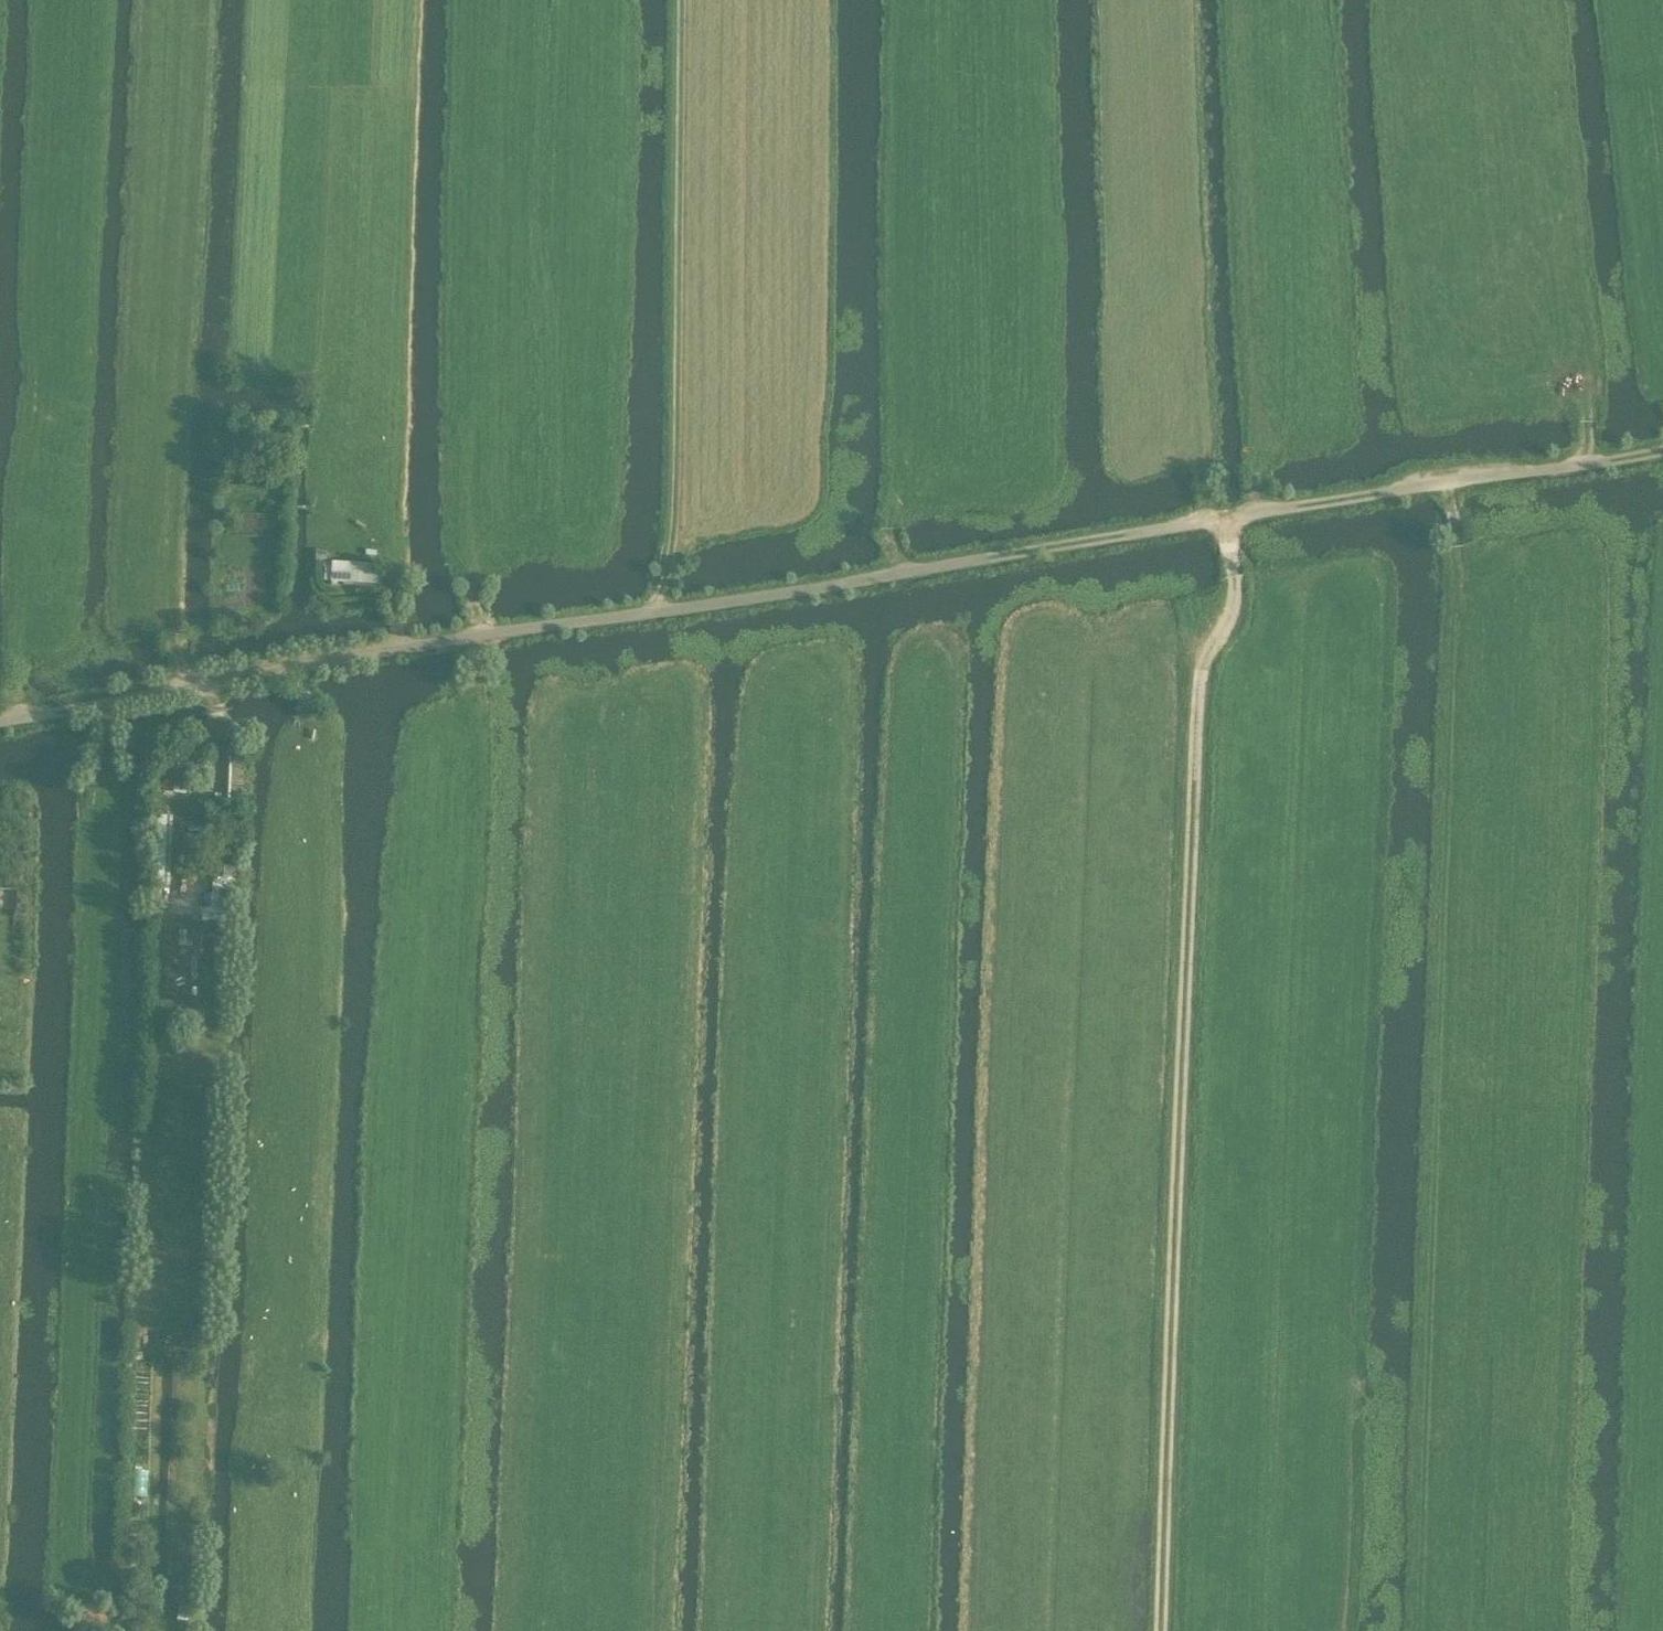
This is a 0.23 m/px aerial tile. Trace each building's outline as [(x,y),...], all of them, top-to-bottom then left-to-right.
[(331,565),(330,583),(349,584),(377,585),(378,566),(350,564),(348,564),(331,563),(331,565)]
